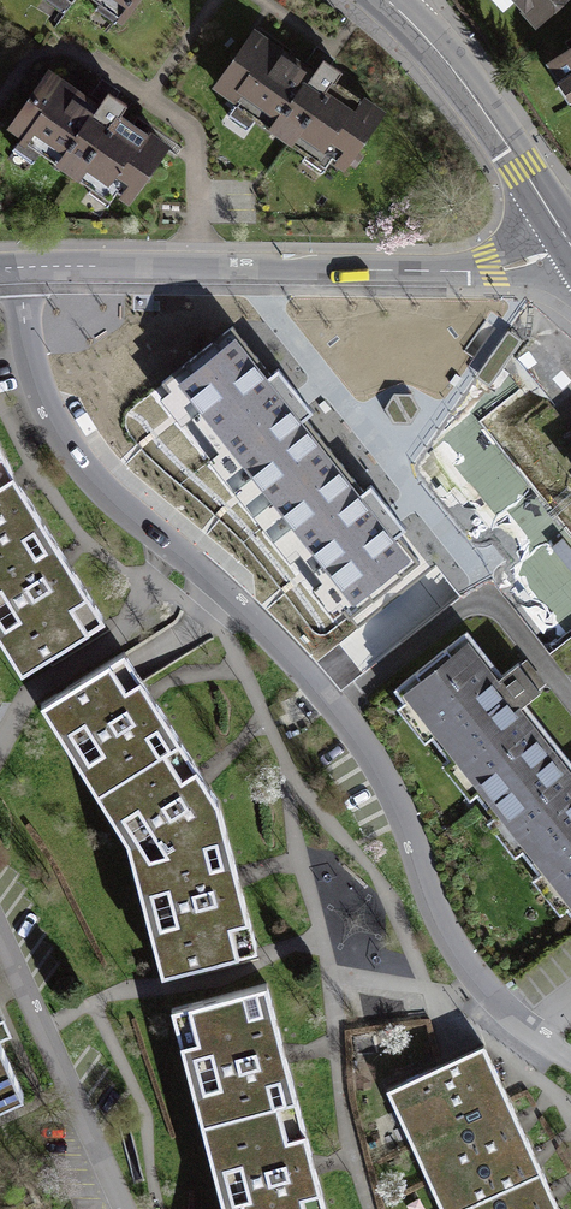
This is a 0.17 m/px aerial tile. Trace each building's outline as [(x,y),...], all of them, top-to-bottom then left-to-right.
[(141,0),(89,0),(123,24),(141,0)] [(545,27),(570,10),(570,0),(527,0),(545,27)] [(341,170),(376,116),(332,87),(339,75),(322,64),(314,76),(251,35),(216,89),(341,170)] [(130,201),(164,147),(117,117),(124,106),(107,95),(99,107),(48,75),(14,127),(130,201)] [(412,563),(231,336),(168,386),(350,613),(412,563)] [(8,462),(0,464),(0,590),(61,553),(30,501),(8,462)] [(0,590),(0,671),(8,683),(104,624),(83,589),(61,553),(0,590)] [(394,690),(483,801),(555,743),(525,705),(540,694),(516,664),(502,675),(467,632),(394,690)] [(35,710),(92,800),(179,746),(150,699),(122,655),(35,710)] [(570,910),(570,762),(555,743),(483,801),(570,910)] [(214,796),(179,746),(92,800),(122,850),(131,896),(233,870),(214,796)] [(233,870),(131,896),(152,977),(254,951),(243,910),(233,870)] [(268,985),(171,1010),(199,1123),(297,1098),(283,1044),(268,985)] [(24,1099),(0,1046),(0,1110),(24,1099)] [(432,1072),(389,1091),(403,1122),(497,1080),(483,1049),(432,1072)] [(505,1099),(497,1080),(403,1122),(418,1156),(512,1114),(505,1099)] [(297,1098),(199,1123),(222,1208),(327,1208),(312,1154),(297,1098)] [(512,1114),(418,1156),(432,1186),(525,1143),(518,1128),(512,1114)] [(525,1143),(432,1186),(442,1208),(466,1208),(539,1174),(532,1159),(525,1143)] [(466,1208),(556,1208),(548,1192),(539,1174),(466,1208)]
